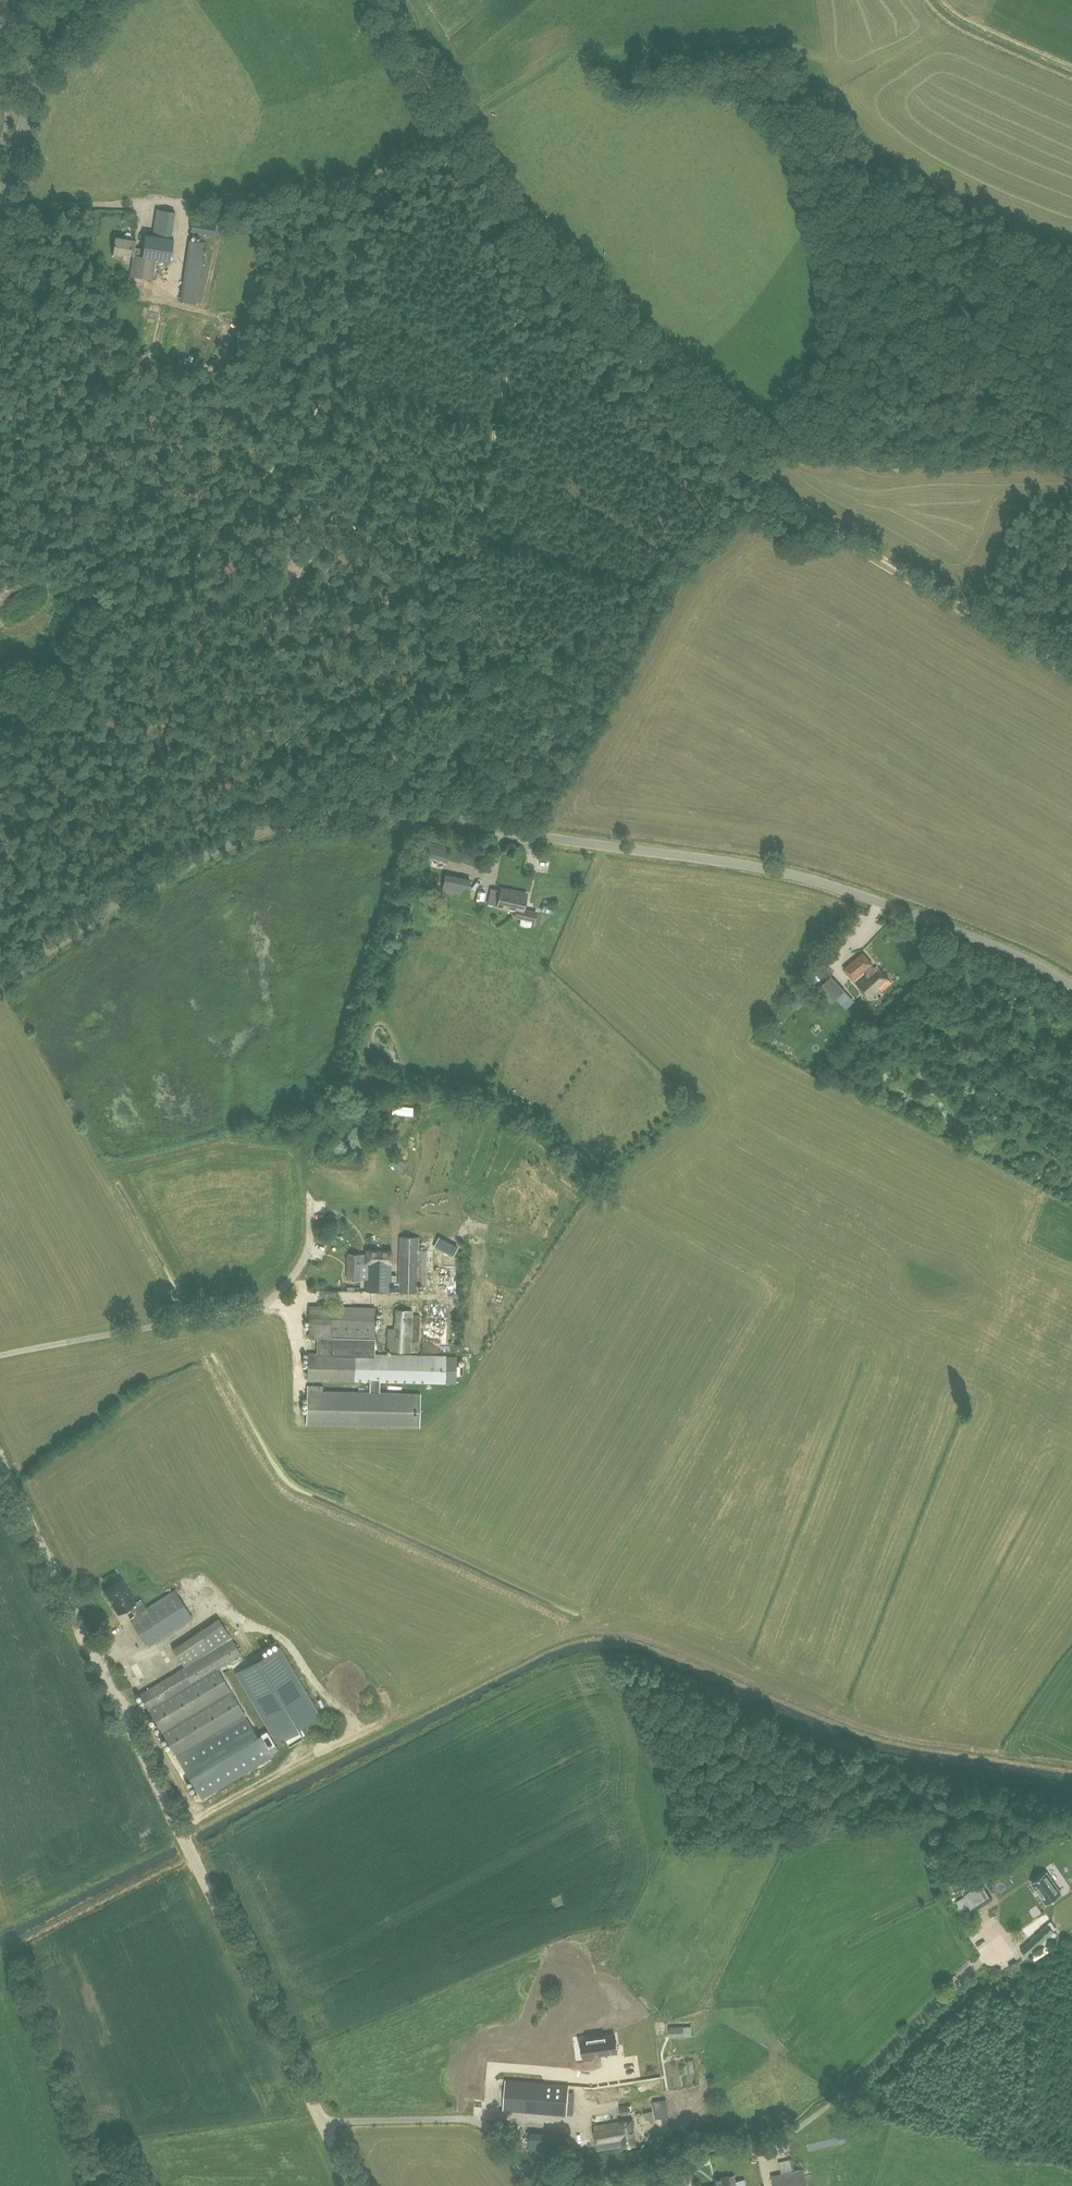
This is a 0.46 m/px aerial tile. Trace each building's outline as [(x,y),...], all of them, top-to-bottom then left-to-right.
[(191,231),(214,235),(216,224),(193,221),(191,231)] [(170,238),(153,235),(145,234),(143,249),(135,247),(136,240),(115,237),(112,256),(122,257),(123,254),(133,255),(156,259),(170,261),(173,238),(170,238)] [(205,242),(192,240),(189,259),(202,261),(205,242)] [(152,279),(156,259),(133,255),(130,276),(152,279)] [(497,906),(515,910),(515,911),(514,916),(534,921),(536,912),(523,909),(526,893),(501,888),(497,906)] [(864,970),(867,974),(874,967),(871,964),(871,963),(862,952),(843,969),(853,980),(864,970)] [(877,965),(874,967),(867,974),(856,983),(869,999),(880,990),(881,991),(891,982),(877,965)] [(854,1001),(831,976),(822,984),(823,984),(815,991),(818,994),(823,998),(829,1004),(836,998),(847,1009),(854,1001)] [(402,1155),(393,1160),(401,1174),(410,1169),(402,1155)] [(398,1252),(399,1252),(398,1282),(390,1282),(390,1291),(417,1292),(417,1286),(421,1286),(426,1286),(427,1250),(419,1249),(419,1237),(399,1236),(398,1252)] [(366,1253),(362,1253),(361,1262),(366,1262),(365,1290),(390,1291),(390,1282),(391,1263),(392,1250),(366,1249),(366,1253)] [(361,1278),(361,1262),(362,1253),(348,1253),(347,1278),(361,1278)] [(374,1354),(375,1339),(375,1307),(310,1305),(308,1338),(317,1339),(317,1352),(308,1352),(307,1380),(356,1381),(370,1381),(380,1382),(445,1383),(445,1356),(374,1354)] [(418,1348),(420,1315),(413,1314),(412,1314),(413,1310),(403,1309),(395,1309),(393,1350),(410,1352),(411,1347),(418,1348)] [(462,1374),(462,1363),(449,1363),(448,1381),(459,1382),(459,1374),(462,1374)] [(305,1425),(417,1427),(418,1392),(379,1392),(380,1382),(370,1381),(370,1391),(323,1390),(323,1386),(306,1386),(305,1425)] [(191,1619),(174,1590),(146,1607),(142,1599),(135,1603),(121,1580),(105,1590),(118,1612),(129,1606),(134,1616),(130,1618),(147,1646),(191,1619)] [(256,1735),(243,1713),(217,1669),(234,1659),(237,1664),(245,1660),(230,1636),(219,1618),(173,1648),(184,1666),(138,1694),(204,1804),(272,1763),(268,1756),(278,1750),(266,1730),(256,1735)] [(276,1742),(280,1739),(286,1749),(303,1739),(298,1729),(319,1716),(279,1647),(235,1673),(276,1742)] [(143,1682),(149,1678),(141,1665),(135,1669),(143,1682)] [(1042,1875),(1033,1881),(1047,1904),(1062,1894),(1048,1871),(1051,1860),(1042,1858),(1039,1870),(1042,1875)] [(979,1890),(977,1888),(976,1886),(966,1894),(967,1896),(964,1898),(961,1892),(955,1896),(958,1900),(955,1902),(961,1915),(970,1909),(973,1912),(991,1900),(983,1887),(979,1890)] [(1023,1890),(1010,1905),(1024,1917),(1037,1902),(1023,1890)] [(966,1937),(976,1931),(972,1923),(964,1927),(966,1931),(964,1932),(966,1937)] [(1027,1957),(1043,1943),(1045,1945),(1057,1934),(1047,1925),(1035,1935),(1018,1949),(1027,1957)] [(1034,1961),(1049,1951),(1045,1945),(1030,1955),(1034,1961)] [(683,2026),(669,2026),(670,2036),(683,2036),(683,2026)] [(602,2054),(606,2053),(618,2052),(617,2048),(618,2047),(617,2042),(616,2042),(615,2034),(613,2035),(612,2035),(588,2038),(581,2039),(581,2040),(582,2046),(582,2049),(583,2055),(583,2056),(584,2056),(590,2055),(602,2054)] [(537,2075),(612,2067),(610,2056),(536,2064),(537,2075)] [(566,2115),(569,2085),(506,2079),(503,2110),(566,2115)] [(687,2096),(680,2097),(655,2100),(657,2118),(672,2116),(672,2119),(681,2118),(680,2115),(689,2113),(687,2096)] [(621,2105),(621,2114),(631,2113),(631,2110),(634,2109),(633,2103),(621,2105)] [(593,2124),(597,2149),(636,2144),(632,2118),(593,2124)] [(528,2149),(541,2150),(540,2155),(556,2156),(557,2151),(563,2152),(565,2134),(530,2131),(528,2149)] [(793,2171),(790,2159),(779,2161),(782,2173),(771,2176),(773,2185),(807,2185),(803,2168),(793,2171)] [(733,2175),(715,2178),(716,2185),(735,2185),(733,2175)]
